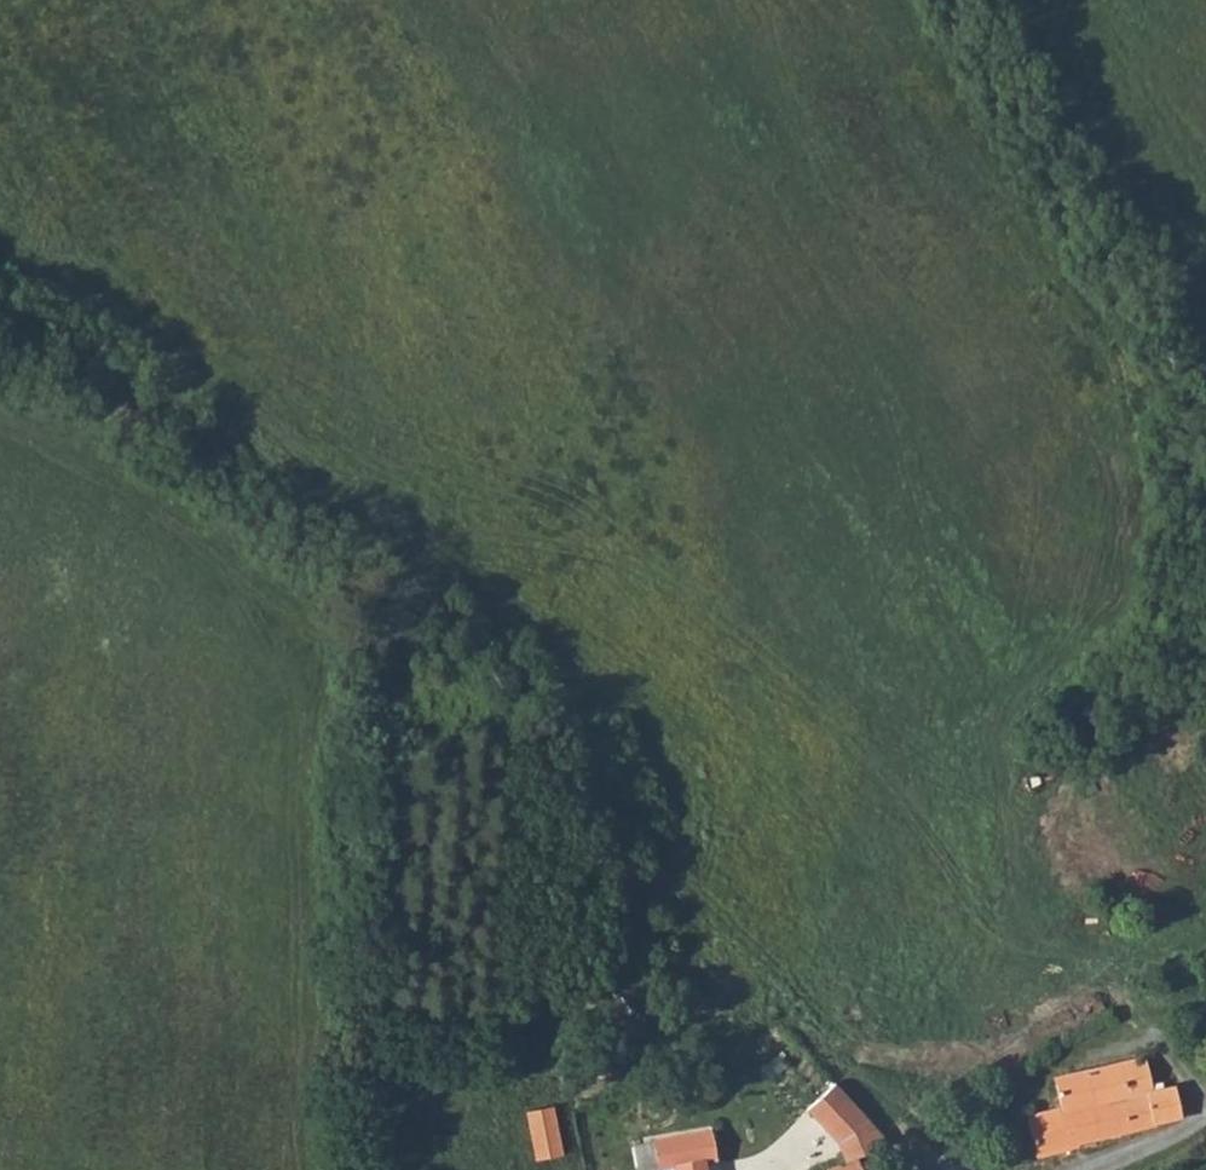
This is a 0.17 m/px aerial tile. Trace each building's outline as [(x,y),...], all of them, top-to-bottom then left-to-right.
[(1063,1113),(1162,1088),(1161,1081),(1152,1084),(1145,1057),(1056,1079),(1063,1106),(1039,1112),(1026,1115),(1030,1131),(1066,1122),(1063,1113)] [(884,1136),(837,1085),(808,1111),(838,1143),(847,1163),(867,1152),(884,1136)] [(1078,1146),(1183,1119),(1178,1102),(1174,1085),(1162,1088),(1063,1113),(1066,1122),(1030,1131),(1036,1156),(1078,1146)] [(554,1108),(527,1113),(537,1162),(564,1156),(554,1108)] [(638,1169),(707,1169),(706,1165),(714,1163),(709,1134),(633,1148),(638,1169)]
